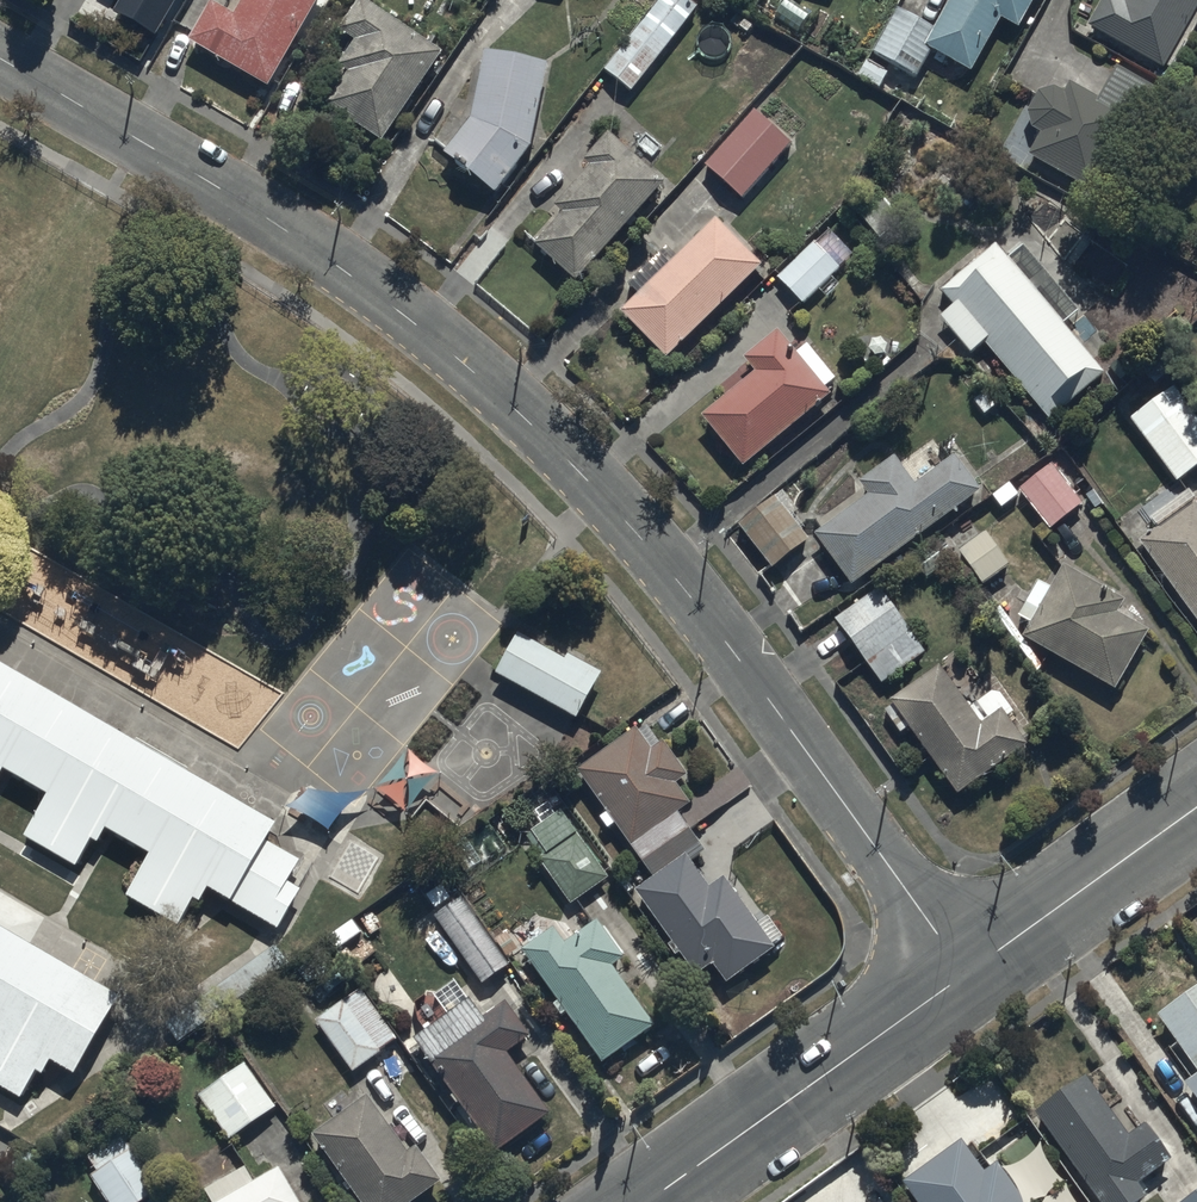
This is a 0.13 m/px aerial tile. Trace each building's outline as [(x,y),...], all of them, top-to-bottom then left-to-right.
[(110,11),(154,36),(174,0),(117,0),(110,11)] [(207,1),(185,41),(265,86),(314,0),(239,0),(231,14),(207,1)] [(362,0),(357,0),(336,31),(351,41),(334,66),(350,77),(329,107),(378,141),(439,52),(362,0)] [(602,69),(628,90),(682,21),(655,0),(602,69)] [(926,45),(969,69),(997,18),(1015,28),(1031,0),(950,0),(926,45)] [(1122,2),(1118,0),(1097,0),(1085,21),(1160,64),(1196,0),(1123,0),(1122,2)] [(933,30),(891,7),(867,49),(910,72),(926,45),(933,30)] [(545,64),(480,51),(467,117),(440,151),(492,192),(529,145),(545,64)] [(1097,101),(1066,83),(1061,93),(1051,87),(1034,93),(1023,111),(1029,125),(1041,132),(1029,153),(1085,185),(1123,118),(1132,123),(1151,88),(1115,68),(1097,101)] [(748,110),(701,164),(738,197),(786,142),(748,110)] [(558,212),(529,245),(571,283),(662,182),(604,130),(579,159),(586,165),(550,205),(558,212)] [(712,217),(617,309),(663,357),(758,265),(712,217)] [(810,241),(774,276),(799,302),(836,267),(810,241)] [(993,244),(939,289),(951,304),(937,315),(967,352),(980,341),(1044,419),(1100,374),(993,244)] [(751,371),(697,415),(739,466),(828,393),(774,328),(739,357),(751,371)] [(1128,417),(1173,480),(1196,463),(1196,421),(1172,386),(1128,417)] [(890,456),(856,481),(865,494),(812,532),(848,583),(978,490),(951,453),(910,483),(890,456)] [(1048,461),(1015,488),(1046,527),(1080,501),(1048,461)] [(773,496),(735,524),(768,568),(806,541),(773,496)] [(1190,500),(1135,539),(1196,624),(1196,510),(1190,500)] [(982,531),(956,550),(979,582),(1005,564),(982,531)] [(1121,598),(1058,563),(1017,635),(1111,688),(1143,630),(1112,613),(1121,598)] [(875,587),(832,618),(878,682),(921,650),(875,587)] [(564,658),(517,632),(494,672),(575,717),(600,672),(567,653),(564,658)] [(886,701),(954,793),(1023,743),(997,709),(978,723),(935,665),(886,701)] [(44,800),(21,840),(71,869),(95,829),(147,859),(123,900),(176,930),(199,892),(228,909),(266,844),(276,828),(0,668),(0,774),(44,800)] [(628,843),(686,802),(672,782),(684,774),(659,739),(648,747),(632,726),(573,768),(628,843)] [(543,852),(535,858),(566,902),(604,876),(557,808),(527,829),(543,852)] [(266,844),(228,909),(275,937),(301,895),(286,886),(299,864),(266,844)] [(683,852),(632,889),(693,972),(708,961),(723,982),(772,946),(720,875),(707,885),(683,852)] [(459,896),(429,917),(477,984),(507,963),(459,896)] [(561,942),(550,926),(518,949),(599,1063),(651,1026),(608,966),(622,956),(594,918),(561,942)] [(115,1001),(0,932),(0,1094),(14,1102),(38,1062),(68,1081),(115,1001)] [(275,945),(163,1019),(175,1037),(286,962),(275,945)] [(1154,1014),(1195,1072),(1180,1082),(1196,1105),(1196,983),(1154,1014)] [(377,1050),(340,998),(311,1018),(348,1070),(377,1050)] [(527,1035),(503,1001),(426,1055),(492,1149),(546,1112),(504,1052),(527,1035)] [(225,1137),(272,1106),(242,1061),(195,1093),(225,1137)] [(1031,1111),(1097,1201),(1134,1201),(1144,1195),(1134,1182),(1168,1157),(1143,1122),(1125,1135),(1082,1074),(1031,1111)] [(363,1094),(310,1132),(360,1201),(405,1201),(437,1179),(412,1144),(403,1150),(363,1094)] [(909,1201),(1022,1201),(993,1162),(980,1172),(968,1155),(957,1139),(895,1182),(909,1201)] [(88,1174),(106,1201),(137,1201),(158,1188),(130,1146),(88,1174)] [(213,1201),(296,1201),(276,1166),(213,1201)] [(1176,1201),(1196,1201),(1196,1187),(1176,1201)]
